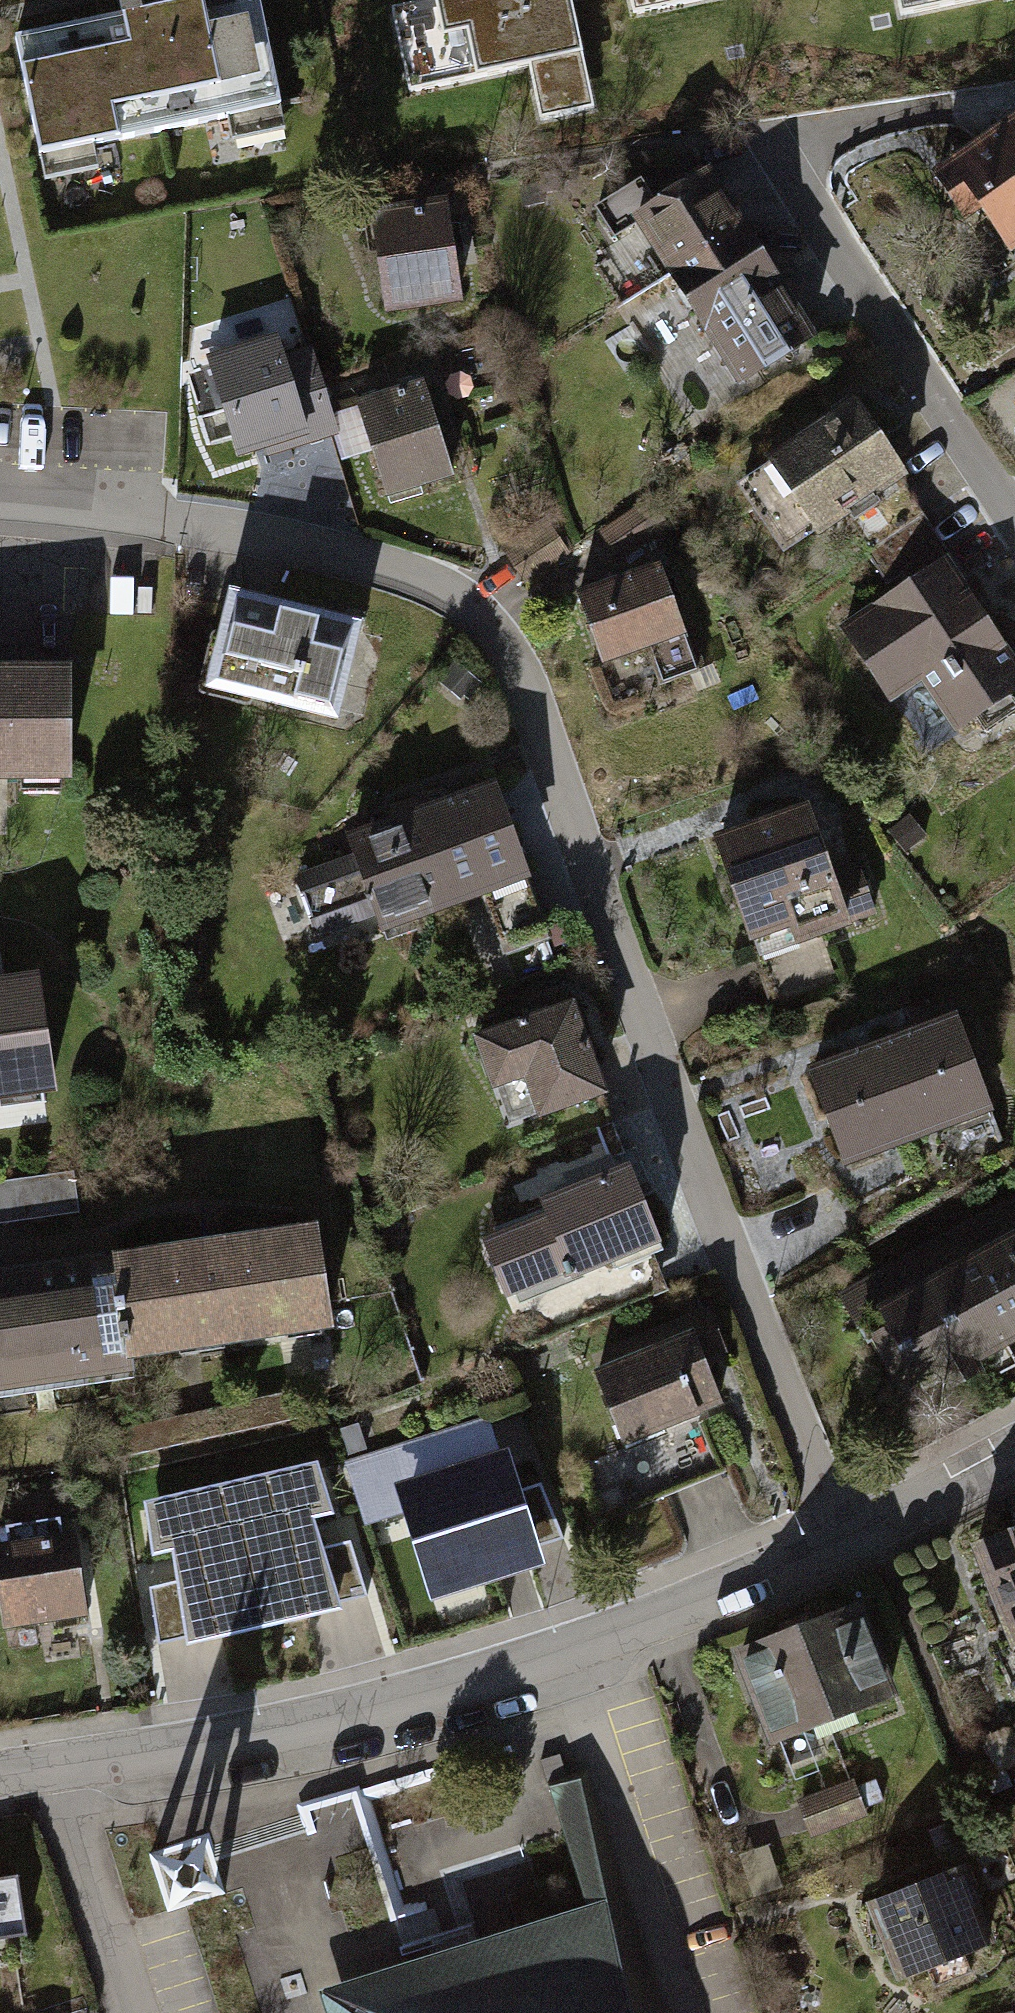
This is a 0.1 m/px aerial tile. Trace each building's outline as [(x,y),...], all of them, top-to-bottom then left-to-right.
[(259,0),(22,50),(53,198),(129,182),(122,151),(221,130),(227,158),(290,145),(259,0)] [(395,5),(413,89),(529,65),(541,119),(599,107),(577,0),(421,0),(395,5)] [(635,10),(685,0),(632,0),(635,10)] [(936,176),(963,216),(979,205),(1008,248),(1014,243),(1014,122),(936,176)] [(671,271),(740,228),(707,174),(656,206),(640,180),(597,207),(614,234),(639,218),(671,271)] [(445,198),(375,209),(388,298),(458,288),(445,198)] [(740,228),(671,271),(740,380),(809,337),(740,228)] [(297,327),(205,357),(237,453),(329,423),(297,327)] [(431,376),(362,394),(385,481),(454,463),(431,376)] [(859,406),(773,461),(821,537),(908,482),(859,406)] [(778,478),(755,491),(792,556),(815,543),(778,478)] [(664,560),(578,585),(599,653),(684,628),(664,560)] [(847,627),(919,749),(1014,692),(1014,672),(952,565),(847,627)] [(366,630),(231,596),(206,695),(341,729),(366,630)] [(0,652),(0,760),(72,759),(70,651),(0,652)] [(534,882),(501,782),(425,807),(459,908),(534,882)] [(808,797),(716,829),(754,937),(846,905),(808,797)] [(361,857),(296,879),(314,933),(380,911),(387,933),(459,908),(425,807),(352,830),(361,857)] [(0,971),(0,1084),(53,1076),(35,966),(0,971)] [(577,995),(479,1028),(512,1125),(611,1092),(577,995)] [(961,1006),(808,1061),(846,1164),(998,1109),(961,1006)] [(548,1211),(486,1237),(514,1304),(662,1241),(626,1156),(540,1192),(548,1211)] [(837,1291),(866,1346),(874,1342),(902,1393),(1014,1333),(1014,1196),(837,1291)] [(316,1215),(118,1243),(132,1345),(330,1318),(316,1215)] [(132,1345),(118,1243),(0,1259),(0,1379),(134,1361),(132,1345)] [(690,1328),(590,1369),(628,1462),(580,1482),(601,1534),(725,1484),(699,1422),(724,1412),(690,1328)] [(545,1552),(571,1544),(529,1415),(503,1423),(545,1552)] [(361,1463),(383,1530),(425,1517),(445,1579),(528,1552),(486,1422),(361,1463)] [(155,1544),(175,1540),(190,1636),(333,1603),(304,1508),(325,1503),(312,1464),(147,1501),(155,1544)] [(0,1544),(0,1589),(4,1617),(85,1604),(73,1533),(0,1544)] [(974,1557),(1013,1657),(1014,1657),(1014,1541),(974,1557)] [(863,1598),(748,1640),(783,1734),(898,1692),(863,1598)] [(853,1778),(800,1798),(807,1819),(814,1836),(867,1816),(853,1778)] [(594,1787),(555,1798),(597,1921),(634,1909),(594,1787)] [(768,1844),(739,1854),(754,1897),(783,1887),(768,1844)] [(206,1847),(160,1862),(173,1906),(220,1891),(206,1847)] [(969,1863),(878,1897),(908,1976),(999,1942),(969,1863)] [(634,1909),(597,1921),(329,2003),(332,2012),(666,2012),(634,1909)]
